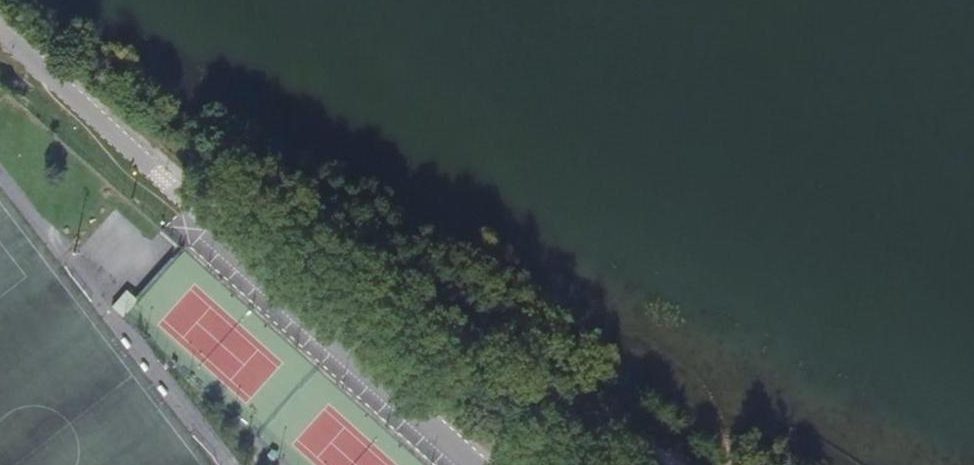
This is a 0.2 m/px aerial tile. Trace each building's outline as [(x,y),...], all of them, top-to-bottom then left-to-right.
[(126,317),(258,435),(318,368),(186,250),(126,317)] [(318,368),(258,435),(291,464),(426,464),(318,368)]
